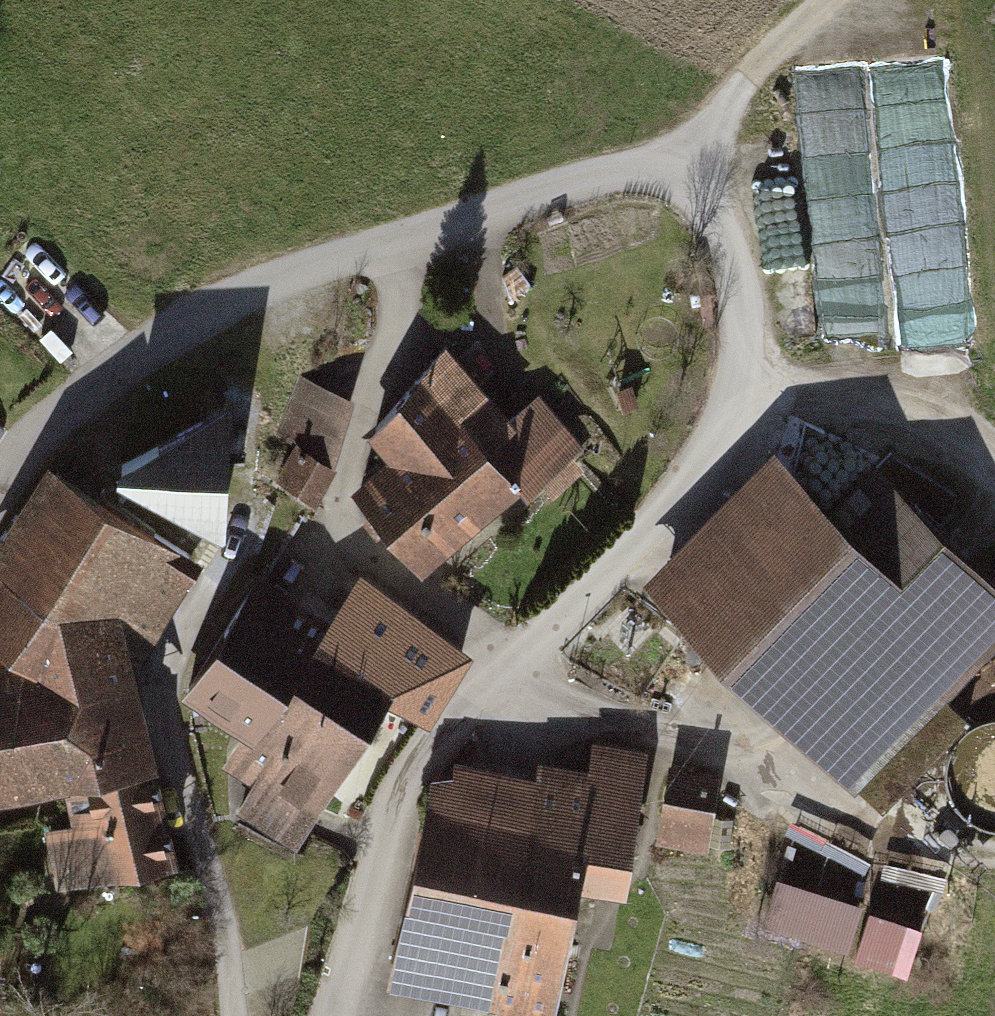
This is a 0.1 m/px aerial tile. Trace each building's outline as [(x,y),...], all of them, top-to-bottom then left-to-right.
[(376,445),(401,472),(475,553),(532,502),(538,508),(550,496),(561,508),(591,481),(581,469),(597,455),(550,402),(521,428),(453,353),(376,445)] [(277,446),(304,459),(287,495),(323,512),(340,477),(357,417),(304,390),(277,446)] [(220,522),(223,411),(123,464),(220,522)] [(652,593),(884,824),(979,728),(957,706),(994,667),(994,584),(895,485),(851,529),(783,462),(652,593)] [(437,587),(475,553),(401,472),(363,505),(437,587)] [(843,513),(854,514),(864,509),(870,500),(869,489),(863,480),(853,475),(842,477),(834,485),(831,495),(834,506),(843,513)] [(123,675),(195,558),(60,476),(0,560),(0,569),(31,591),(6,627),(0,628),(0,783),(65,768),(143,753),(123,675)] [(270,587),(232,648),(378,739),(399,705),(317,655),(334,627),(270,587)] [(359,587),(334,627),(317,655),(399,705),(429,724),(471,657),(359,587)] [(301,861),(378,739),(232,648),(193,710),(251,746),(231,776),(255,791),(236,821),(301,861)] [(556,773),(553,791),(535,882),(592,893),(636,902),(657,790),(663,762),(610,752),(604,782),(556,773)] [(168,858),(143,753),(65,768),(77,825),(53,830),(61,881),(168,858)] [(592,893),(535,882),(553,791),(476,771),(471,790),(441,782),(389,985),(507,1014),(507,1015),(561,1015),(592,893)] [(666,845),(714,854),(729,782),(681,772),(666,845)] [(768,923),(854,950),(870,899),(784,872),(768,923)] [(879,922),(863,965),(913,983),(929,940),(879,922)]
